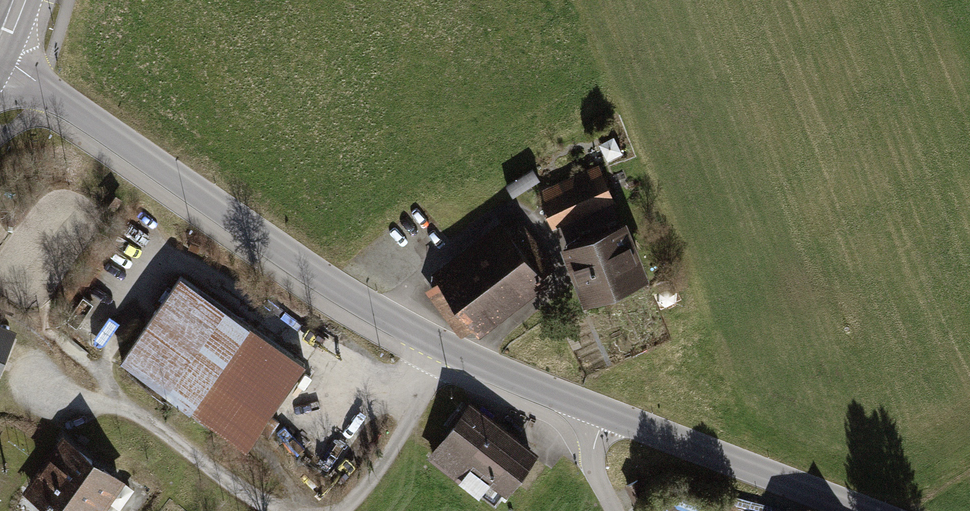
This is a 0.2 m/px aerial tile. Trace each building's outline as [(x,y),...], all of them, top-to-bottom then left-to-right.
[(597,167),(580,174),(594,205),(611,198),(597,167)] [(559,195),(543,203),(552,223),(594,205),(580,174),(555,185),(559,195)] [(505,228),(437,280),(473,327),(552,267),(518,223),(507,231),(505,228)] [(584,241),(567,248),(587,297),(642,275),(622,226),(592,238),(590,232),(581,236),(584,241)] [(305,363),(181,276),(121,359),(245,447),(305,363)] [(0,332),(0,357),(9,335),(0,332)] [(530,455),(469,408),(433,455),(494,502),(530,455)] [(64,441),(29,490),(59,510),(97,510),(119,480),(64,441)] [(636,502),(646,497),(637,480),(627,485),(636,502)]
